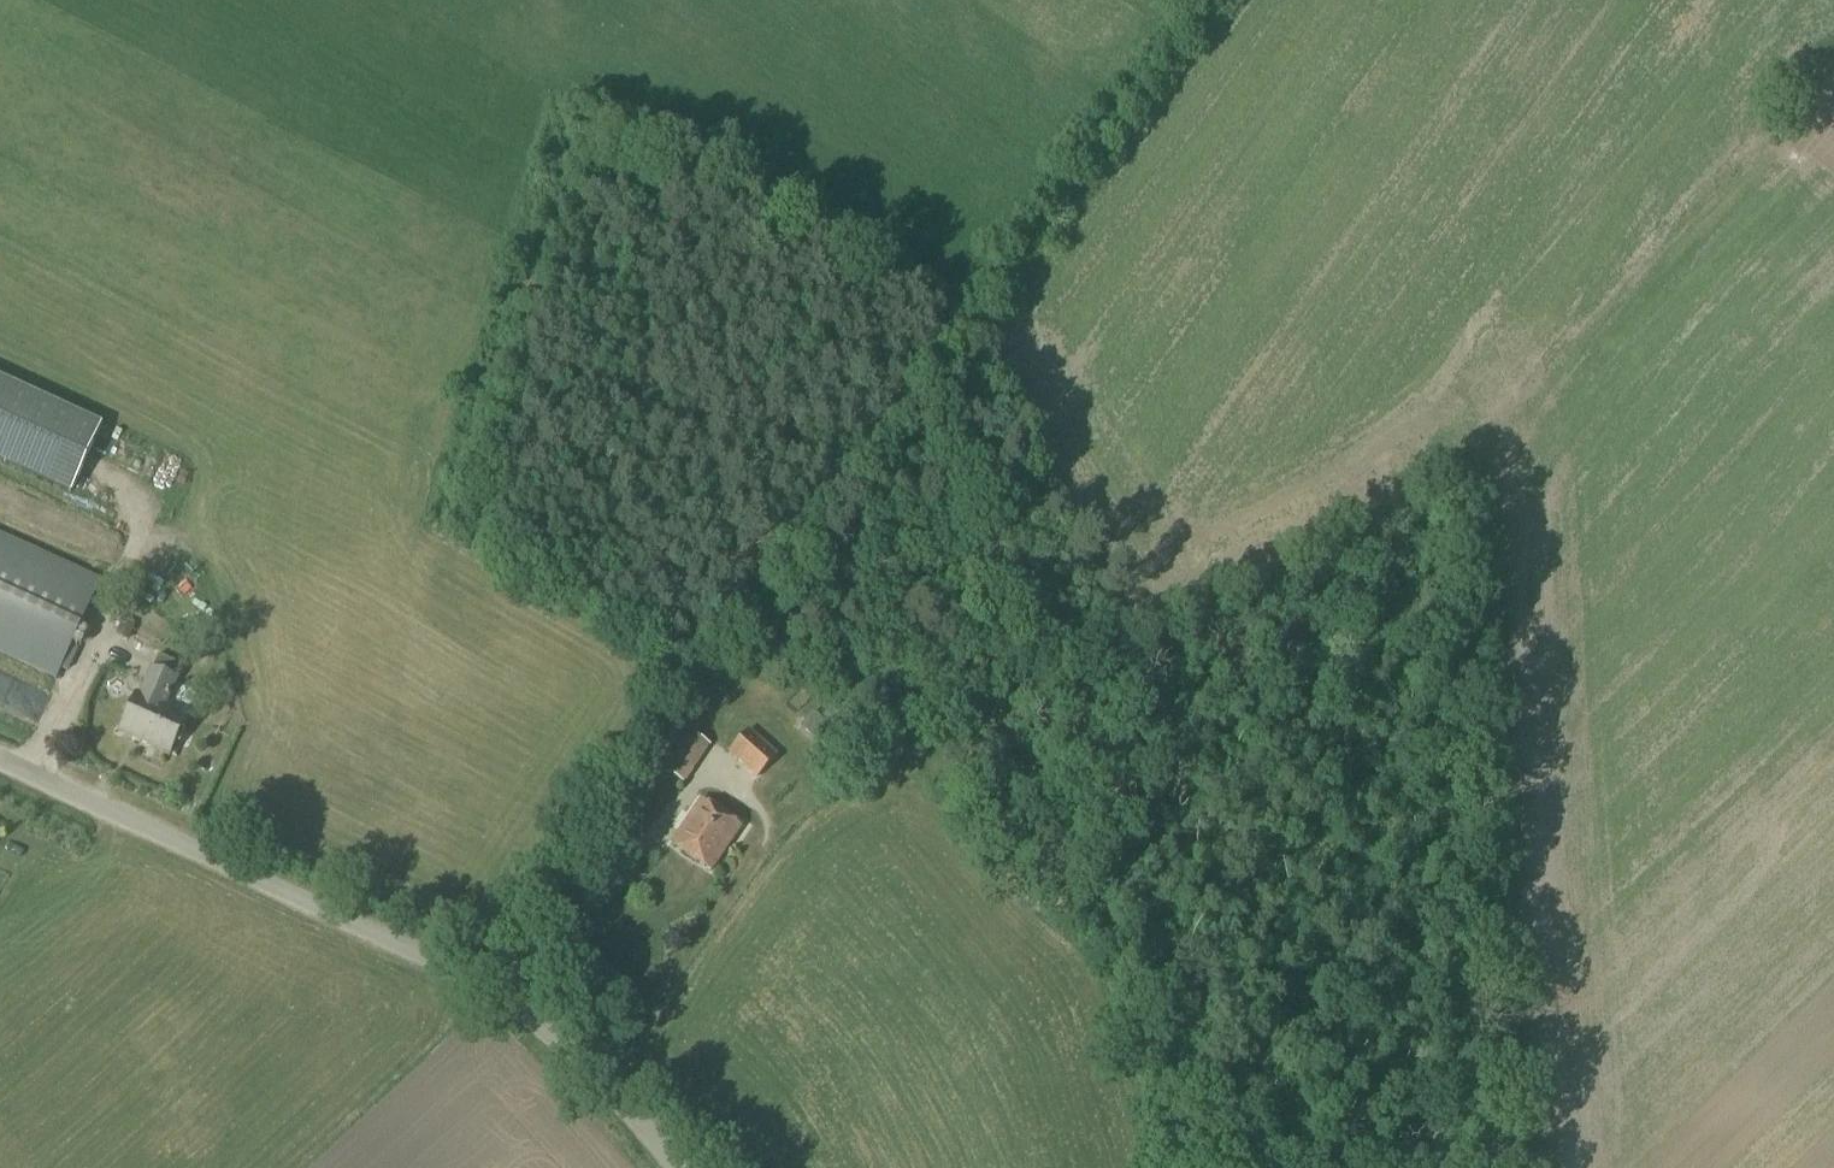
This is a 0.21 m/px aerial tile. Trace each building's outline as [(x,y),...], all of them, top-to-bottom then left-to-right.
[(101,425),(0,379),(0,461),(70,493),(101,425)] [(100,579),(0,533),(0,655),(55,680),(100,579)] [(126,641),(132,629),(120,624),(114,635),(126,641)] [(165,709),(177,680),(150,667),(136,696),(135,695),(118,732),(166,754),(183,717),(165,709)] [(813,711),(799,727),(826,750),(847,725),(829,709),(821,718),(813,711)] [(755,778),(778,754),(748,728),(727,753),(755,778)] [(684,783),(710,745),(686,729),(661,766),(684,783)] [(709,870),(738,828),(700,802),(671,844),(709,870)]
